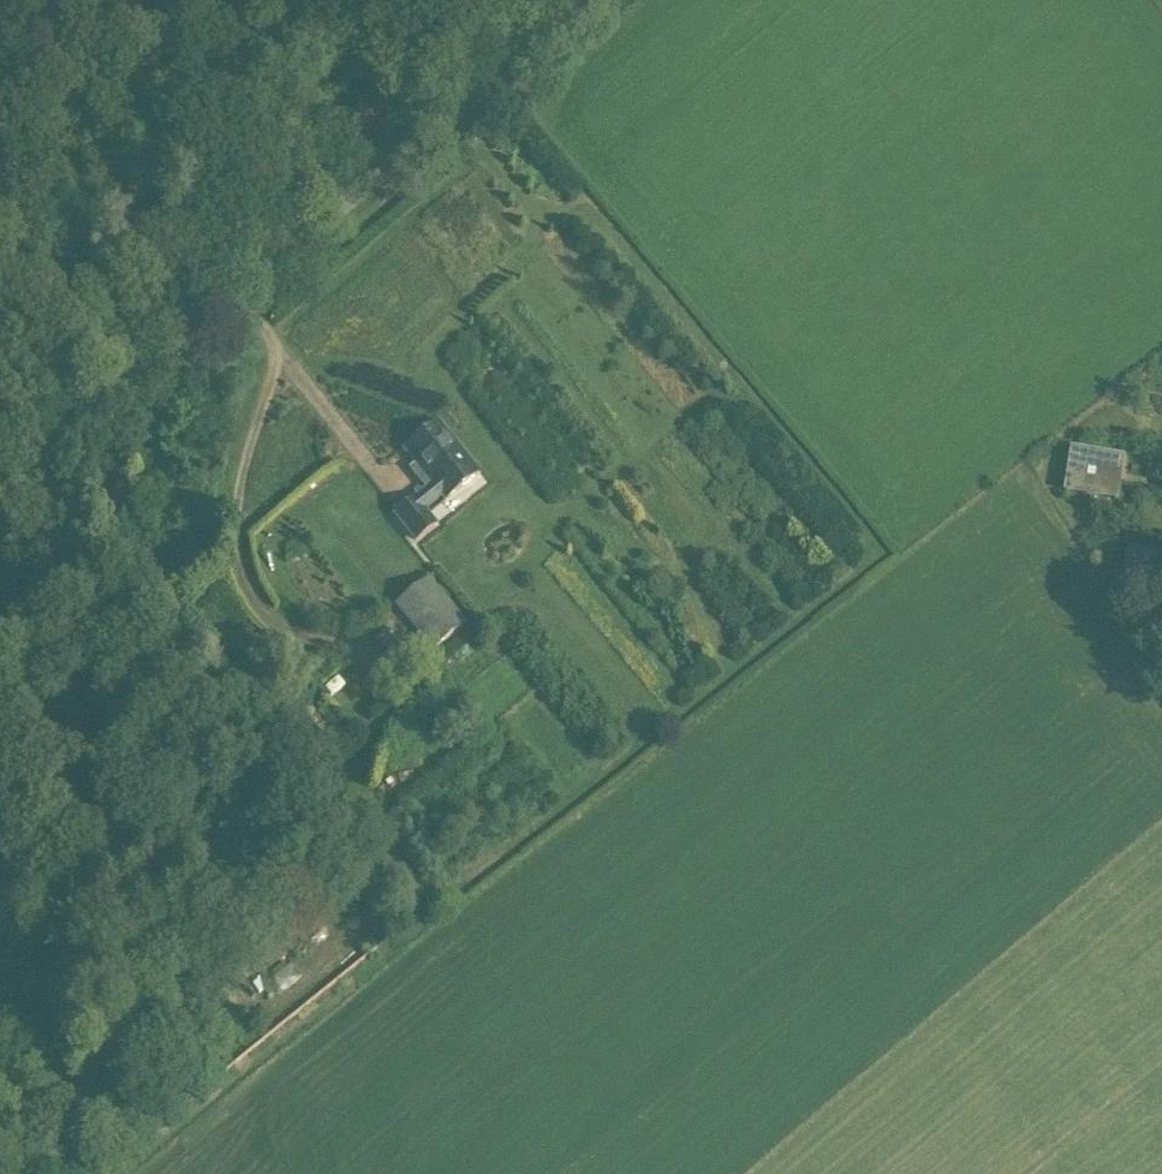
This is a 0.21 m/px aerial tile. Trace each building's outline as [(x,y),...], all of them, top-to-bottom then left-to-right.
[(446,501),(479,474),(438,423),(405,450),(426,476),(420,480),(428,490),(415,501),(414,499),(395,515),(416,541),(436,526),(423,511),(442,496),(446,501)] [(1096,453),(1072,449),(1065,495),(1119,503),(1126,459),(1122,458),(1123,454),(1097,449),(1096,453)] [(1124,569),(1161,575),(1161,569),(1161,548),(1128,543),(1124,569)] [(434,650),(464,626),(427,581),(398,605),(434,650)] [(61,818),(63,812),(50,809),(49,814),(46,813),(42,825),(59,830),(63,818),(61,818)]
